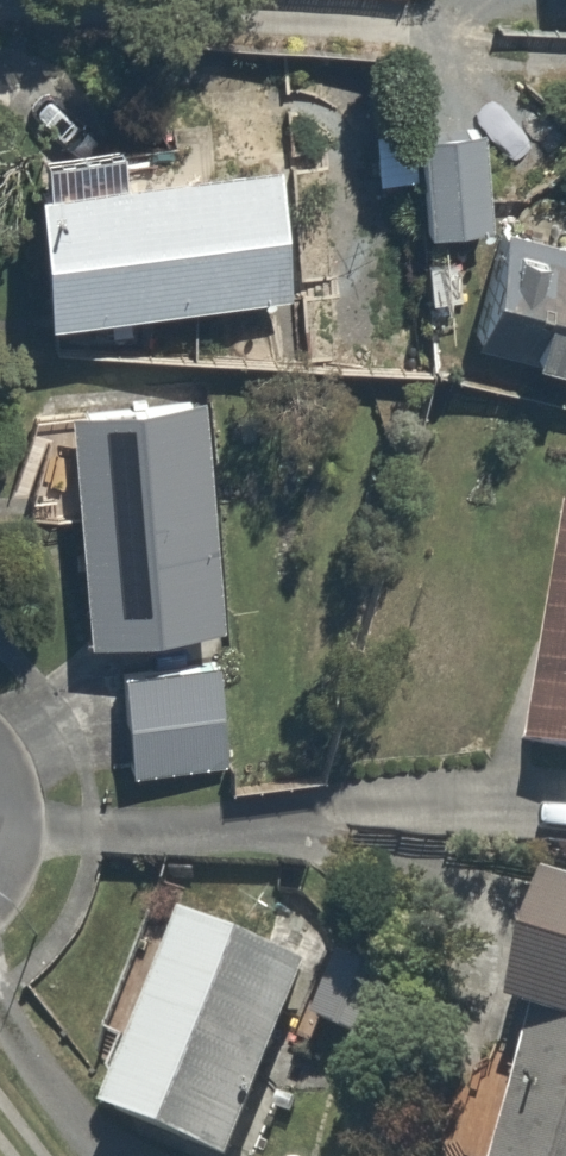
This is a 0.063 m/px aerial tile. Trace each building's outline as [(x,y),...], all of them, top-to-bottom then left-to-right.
[(478,108),(404,116),(416,234),(490,227),(478,108)] [(275,151),(22,174),(35,316),(288,293),(275,151)] [(504,219),(475,336),(565,359),(565,235),(504,219)] [(201,392),(61,405),(81,631),(221,618),(201,392)] [(522,740),(565,748),(565,519),(522,740)] [(213,662),(119,670),(128,769),(222,761),(213,662)] [(549,873),(514,1006),(534,1011),(496,1155),(565,1155),(565,877),(549,873)] [(301,953),(150,895),(98,1032),(123,1041),(96,1110),(215,1155),(223,1155),(301,953)]
